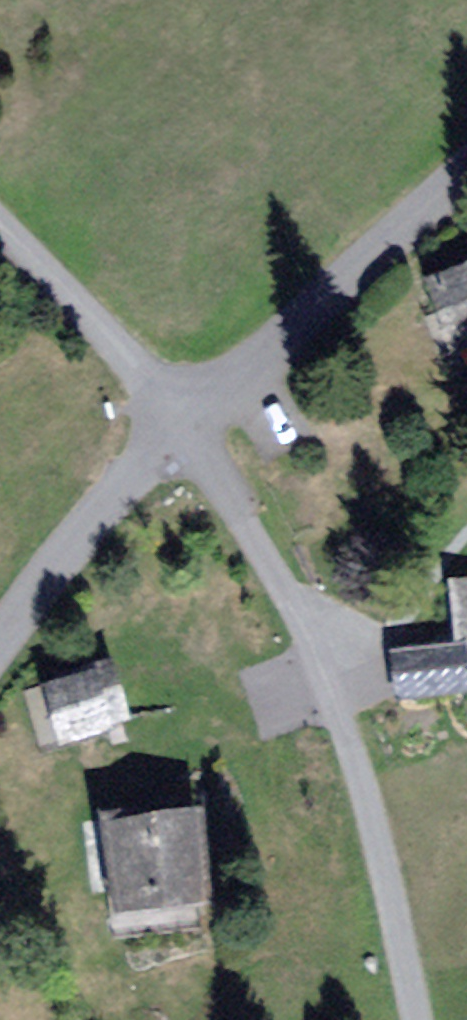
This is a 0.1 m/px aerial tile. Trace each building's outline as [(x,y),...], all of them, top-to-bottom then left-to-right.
[(428,286),(449,354),(466,348),(466,274),(428,286)] [(395,702),(466,699),(466,581),(453,581),(456,650),(394,652),(395,702)] [(103,678),(51,691),(65,749),(117,737),(103,678)] [(111,825),(122,920),(228,907),(217,813),(111,825)]
